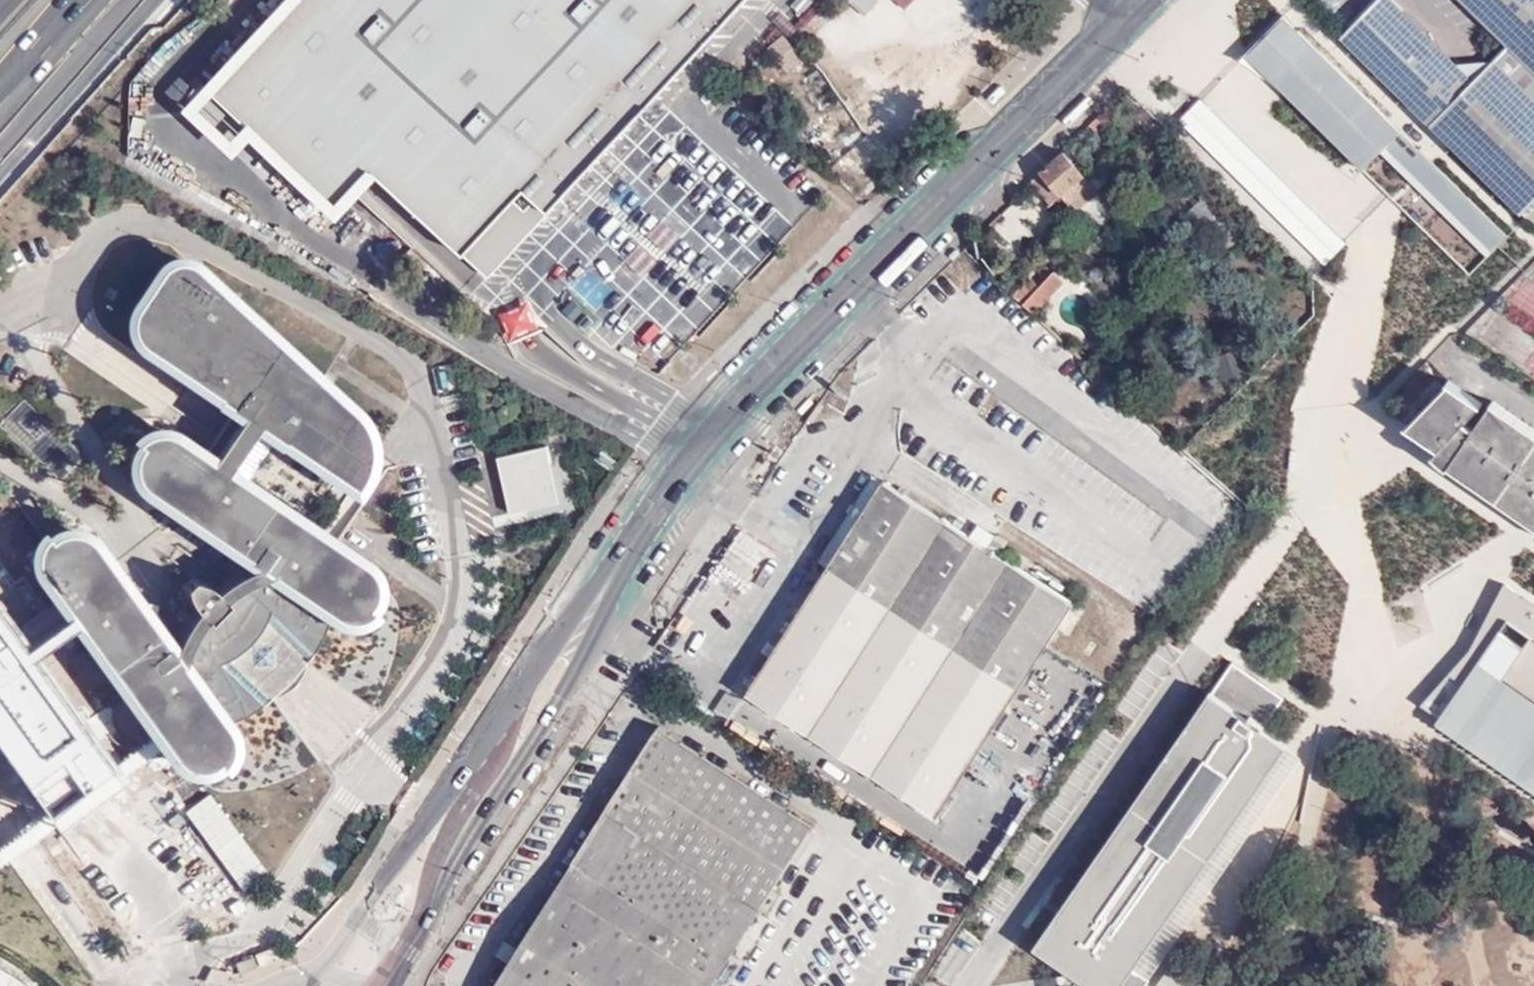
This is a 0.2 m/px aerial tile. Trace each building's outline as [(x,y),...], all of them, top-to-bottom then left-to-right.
[(212,90),(219,95),(250,124),(341,208),(376,171),(466,254),(526,190),(550,212),(746,0),(295,0),(212,90)] [(848,2),(865,16),(877,0),(850,0),(848,2)] [(1533,199),(1533,94),(1497,58),(1476,77),(1397,0),(1376,0),(1341,35),(1522,211),(1533,199)] [(1533,68),(1533,0),(1466,0),(1510,44),(1533,68)] [(1283,17),(1244,54),(1359,173),(1380,154),(1484,255),(1504,236),(1400,134),(1283,17)] [(1533,94),(1533,68),(1510,44),(1497,58),(1533,94)] [(219,95),(202,114),(234,143),(250,124),(219,95)] [(1180,122),(1324,266),(1347,244),(1200,101),(1180,122)] [(1108,120),(1101,112),(1089,125),(1094,131),(1108,120)] [(1097,179),(1064,141),(1032,171),(1054,192),(1063,184),(1075,197),(1097,179)] [(526,190),(466,254),(490,277),(550,212),(526,190)] [(304,669),(308,664),(312,658),(315,653),(319,646),(322,641),(325,635),(327,630),(330,624),(332,617),(334,612),(337,609),(343,613),(347,614),(351,614),(354,614),(358,613),(362,612),(365,611),(368,609),(370,607),(372,605),(373,604),(374,602),(375,600),(376,597),(377,595),(378,592),(378,587),(378,584),(377,580),(375,577),(374,574),(372,571),(369,569),(366,566),(368,563),(312,525),(345,476),(355,484),(382,448),(384,445),(384,444),(385,443),(385,441),(385,439),(385,437),(385,435),(384,434),(383,431),(382,430),(382,428),(379,426),(246,302),(248,298),(222,286),(214,280),(217,276),(204,264),(201,262),(196,260),(191,259),(185,259),(180,260),(175,262),(170,265),(166,269),(140,307),(138,312),(137,318),(137,323),(138,328),(140,333),(143,338),(146,341),(150,344),(225,395),(224,396),(239,406),(207,453),(184,438),(182,441),(178,439),(172,437),(167,437),(162,437),(157,439),(154,441),(150,443),(147,447),(145,450),(143,454),(143,457),(142,461),(142,465),(143,469),(144,473),(146,476),(149,480),(153,483),(151,487),(255,557),(254,559),(262,564),(256,567),(250,570),(244,573),(238,576),(233,581),(227,585),(221,589),(217,586),(214,583),(211,582),(208,581),(205,580),(202,579),(198,578),(191,585),(192,590),(193,593),(194,595),(195,598),(197,601),(199,605),(203,609),(198,614),(194,620),(191,626),(186,633),(184,639),(182,643),(179,650),(173,642),(172,643),(98,542),(95,543),(91,540),(87,537),(84,535),(80,534),(76,534),(72,533),(68,534),(65,535),(61,537),(58,539),(55,542),(52,546),(50,550),(49,555),(48,559),(49,565),(51,570),(53,574),(50,576),(83,621),(82,622),(85,627),(86,631),(87,636),(88,638),(88,640),(90,644),(95,641),(99,647),(100,646),(161,728),(172,744),(181,757),(184,754),(187,757),(190,760),(192,761),(195,763),(199,764),(202,765),(206,765),(211,764),(214,764),(216,763),(219,762),(221,761),(222,759),(224,758),(225,756),(227,754),(229,751),(230,748),(231,744),(232,740),(231,737),(231,733),(230,730),(229,727),(227,724),(226,723),(230,720),(239,717),(249,712),(259,707),(266,703),(274,697),(282,692),(287,686),(293,681),(295,679),(300,674),(304,669)] [(1021,306),(1031,316),(1062,284),(1051,274),(1021,306)] [(1244,372),(1242,359),(1226,361),(1227,373),(1244,372)] [(1411,428),(1443,449),(1469,423),(1486,405),(1454,383),(1411,428)] [(1453,467),(1533,523),(1533,430),(1495,403),(1478,430),(1453,467)] [(1452,468),(1453,467),(1478,430),(1469,423),(1443,449),(1436,456),(1452,468)] [(483,489),(495,528),(563,509),(545,447),(494,461),(501,484),(483,489)] [(1076,612),(1044,592),(1011,570),(1000,562),(991,556),(886,488),(750,698),(939,820),(960,789),(999,729),(1076,612)] [(991,556),(1000,562),(1009,547),(1000,540),(991,556)] [(1011,570),(1044,592),(1053,577),(1020,555),(1011,570)] [(1439,719),(1505,622),(1528,637),(1500,680),(1533,703),(1533,597),(1507,579),(1470,650),(1420,706),(1439,719)] [(1500,680),(1528,637),(1505,622),(1439,719),(1434,726),(1533,795),(1533,703),(1500,680)] [(1150,981),(1152,979),(1133,967),(1149,945),(1260,783),(1286,744),(1264,729),(1285,698),(1236,663),(1040,947),(1082,976),(1075,985),(1147,985),(1150,981)] [(172,744),(161,728),(139,744),(158,754),(172,744)] [(1021,744),(999,729),(960,789),(982,803),(1021,744)] [(655,733),(498,985),(715,985),(813,830),(655,733)] [(158,754),(139,744),(0,843),(0,868),(158,754)] [(49,806),(12,746),(0,754),(0,802),(15,826),(49,806)] [(89,973),(0,930),(0,985),(82,985),(89,973)] [(1150,981),(1157,985),(1209,985),(1149,945),(1133,967),(1152,979),(1150,981)]
